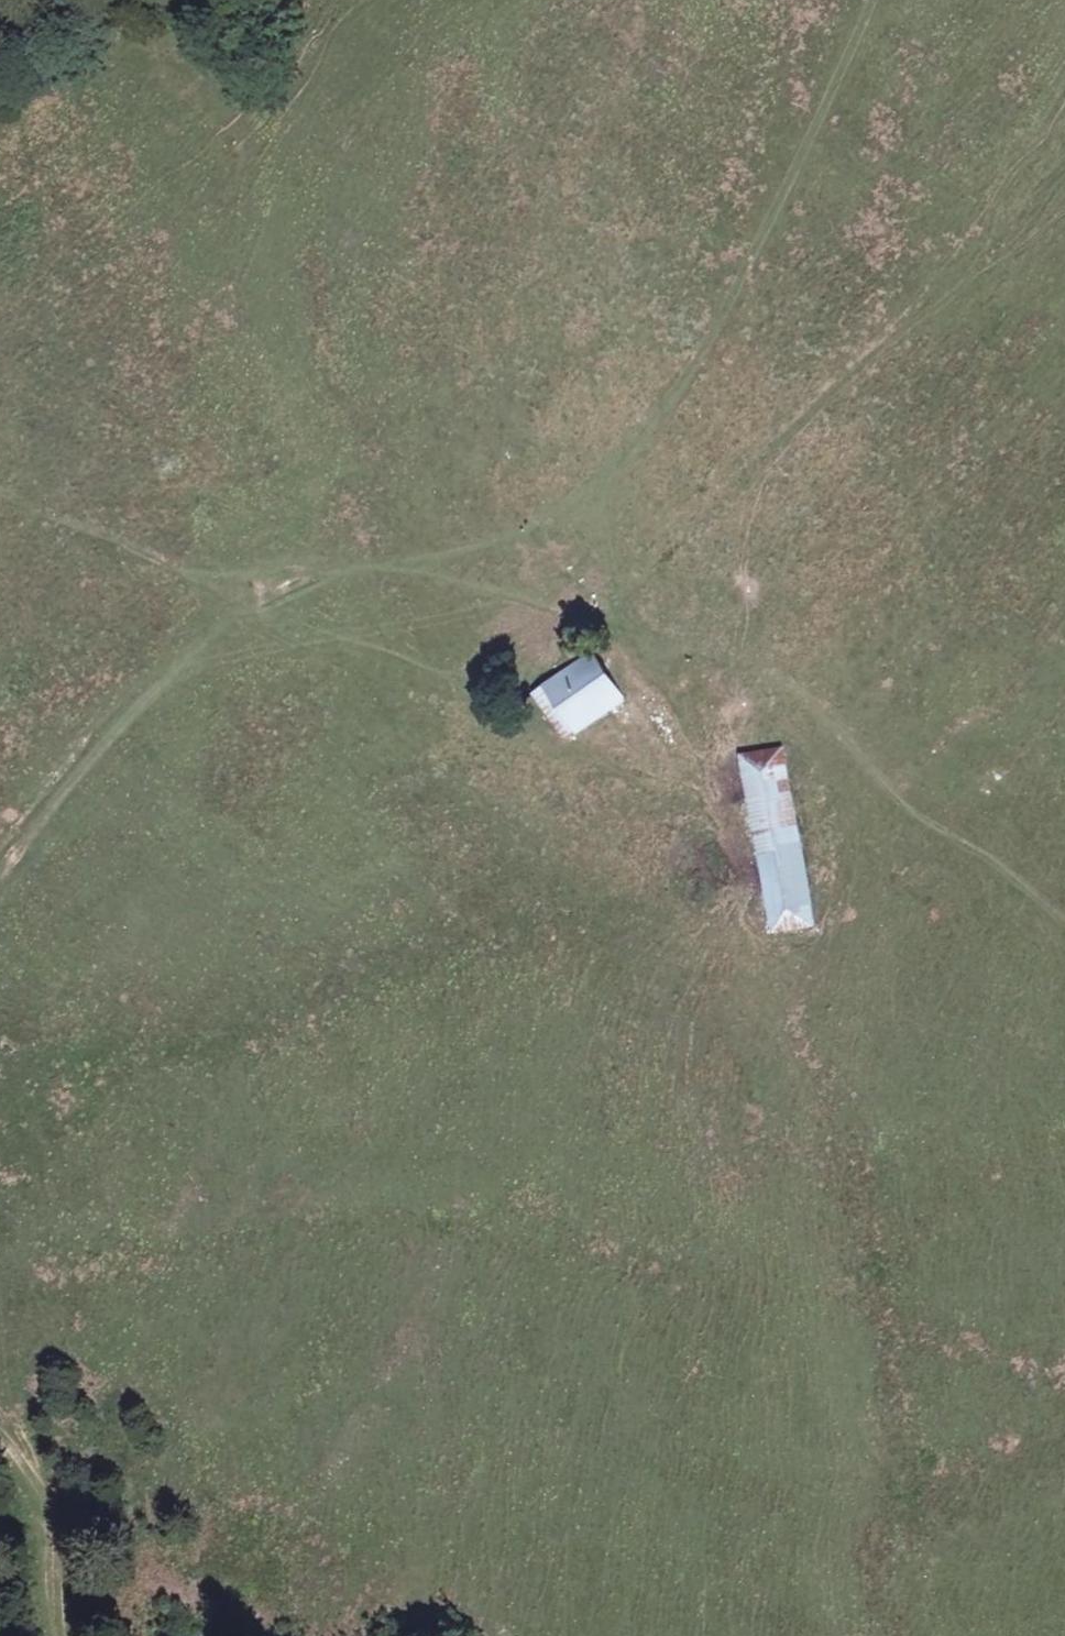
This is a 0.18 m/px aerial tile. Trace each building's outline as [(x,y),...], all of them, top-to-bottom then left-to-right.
[(589,657),(534,693),(566,742),(621,706),(589,657)] [(783,749),(738,757),(770,935),(815,927),(783,749)]
